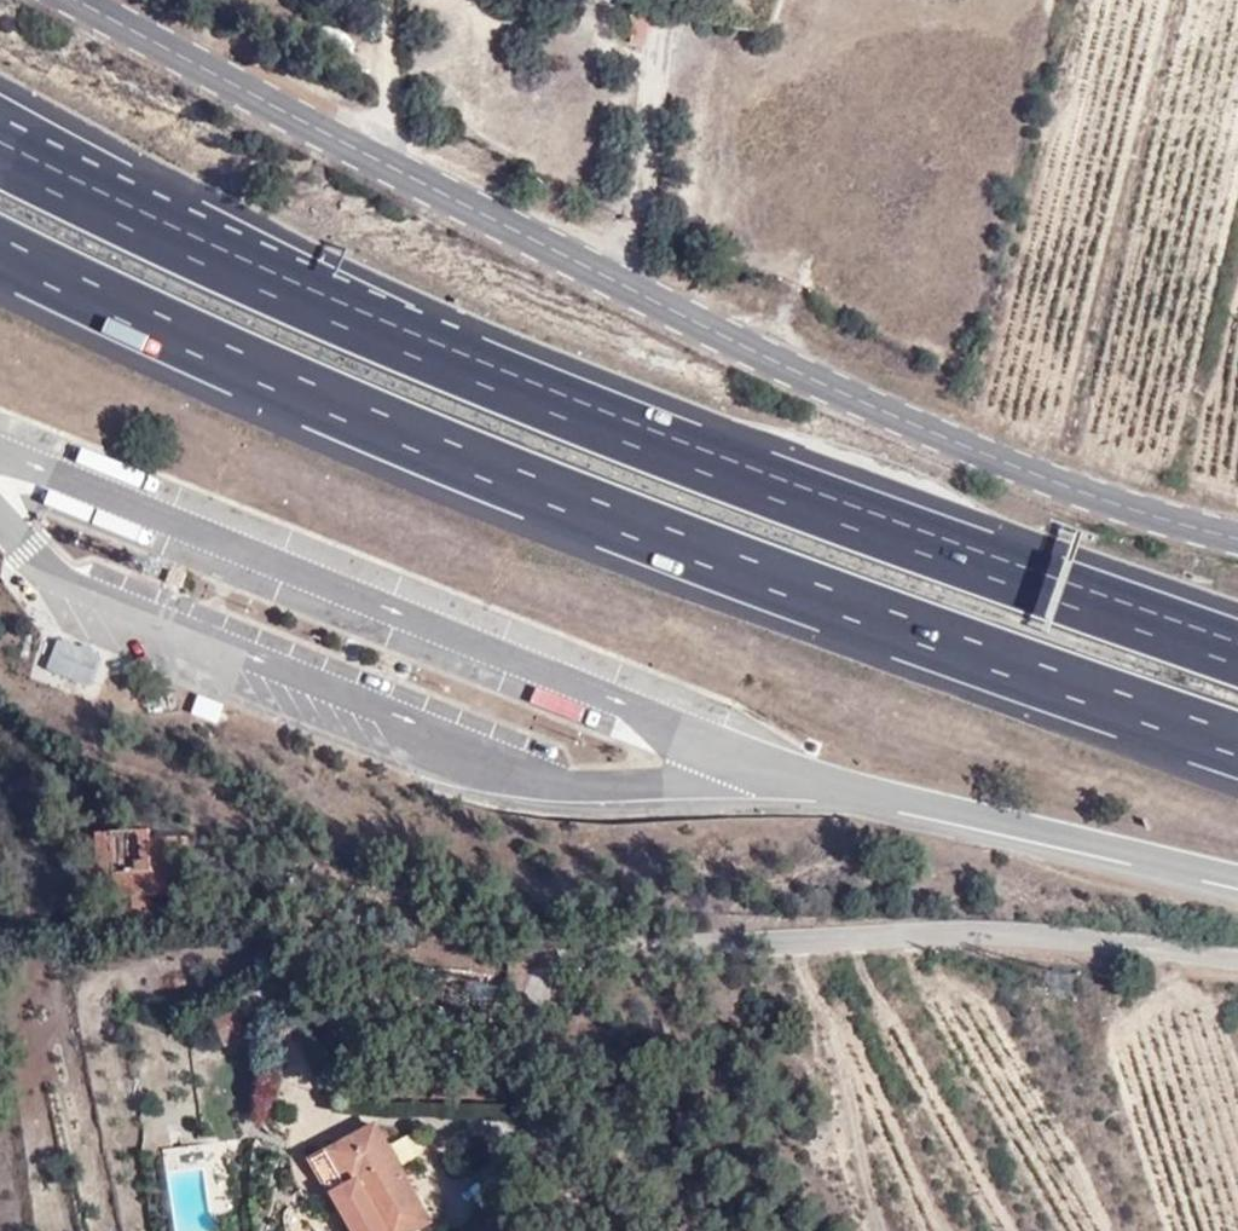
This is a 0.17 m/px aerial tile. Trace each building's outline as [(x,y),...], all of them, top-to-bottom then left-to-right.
[(49,672),(91,684),(99,655),(57,643),(49,672)] [(216,721),(223,701),(197,692),(189,712),(216,721)] [(186,833),(120,833),(122,869),(123,891),(202,889),(201,856),(188,857),(186,833)] [(201,856),(200,833),(186,833),(188,857),(201,856)] [(446,1215),(391,1119),(379,1120),(315,1154),(359,1230),(415,1230),(446,1215)] [(230,1211),(224,1142),(166,1147),(174,1230),(219,1230),(217,1212),(230,1211)]
